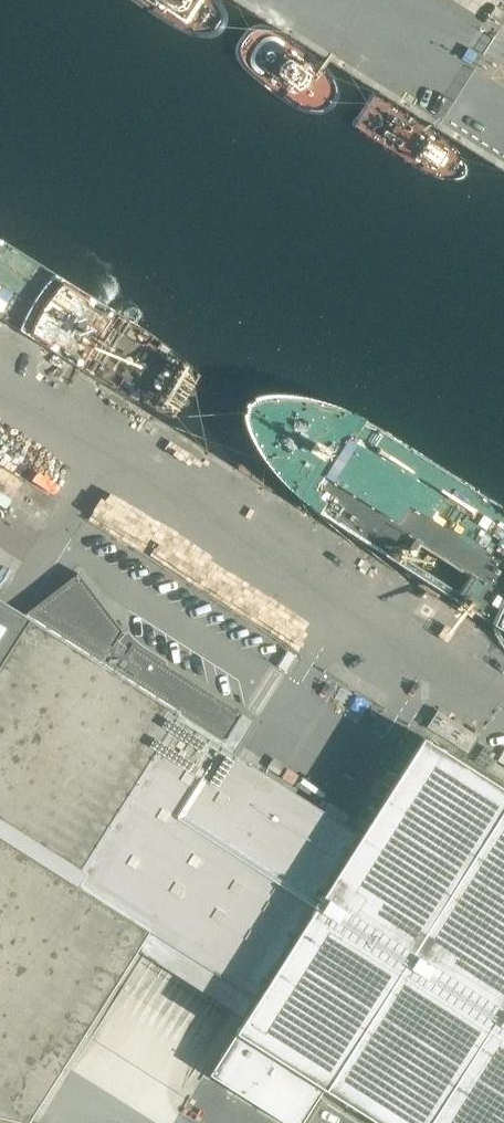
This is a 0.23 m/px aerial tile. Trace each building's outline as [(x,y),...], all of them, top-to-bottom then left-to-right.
[(24,1122),(28,1122),(137,950),(149,931),(253,997),(258,1000),(362,835),(232,754),(177,719),(180,714),(224,742),(242,713),(132,643),(128,649),(116,641),(122,630),(78,573),(24,615),(22,614),(0,600),(0,1117),(24,1122)] [(437,710),(427,727),(468,753),(478,736),(437,710)] [(210,1075),(286,1122),(302,1122),(324,1089),(377,1122),(503,1122),(503,789),(424,738),(362,835),(258,1000),(210,1075)] [(114,1098),(169,1122),(173,1122),(184,1098),(155,1097),(150,1108),(141,1108),(141,1087),(155,1088),(145,1083),(152,1068),(137,1068),(137,1055),(148,1060),(174,1061),(159,1054),(145,1048),(134,1048),(124,1070),(124,1077),(114,1098)]
